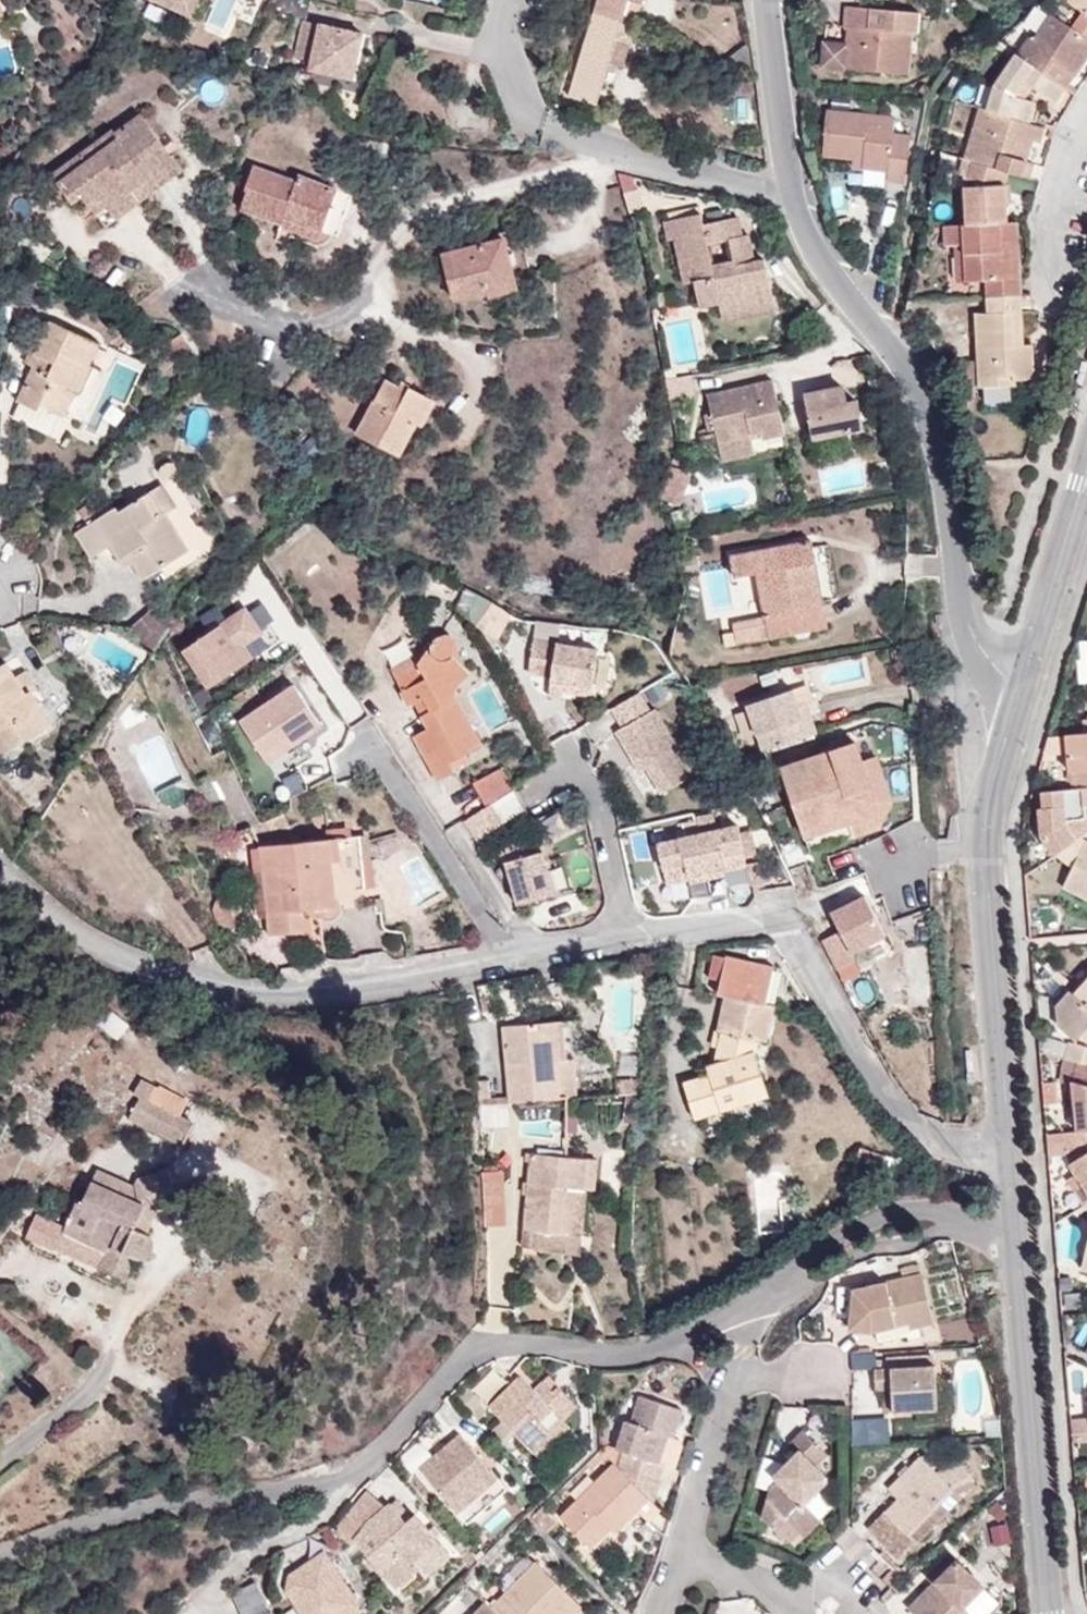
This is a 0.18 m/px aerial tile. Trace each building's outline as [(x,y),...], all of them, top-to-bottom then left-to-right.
[(9,15),(5,0),(0,0),(0,17),(9,15)] [(196,15),(201,0),(158,0),(196,15)] [(568,97),(597,105),(608,63),(624,68),(629,45),(615,41),(628,1),(643,5),(644,0),(597,0),(568,97)] [(1072,27),(1086,38),(1086,0),(1069,0),(1068,1),(1083,10),(1072,27)] [(848,45),(847,70),(909,75),(913,31),(917,31),(918,12),(846,6),(845,27),(849,28),(848,45)] [(1051,12),(1034,38),(1031,35),(1018,54),(1066,89),(1086,58),(1086,38),(1072,27),(1051,12)] [(11,24),(9,15),(0,17),(0,27),(11,24)] [(354,77),(364,34),(305,19),(296,55),(312,59),(311,66),(354,77)] [(822,68),(847,70),(848,45),(824,43),(822,68)] [(987,110),(1029,123),(1036,102),(1024,98),(1015,97),(1024,80),(1033,87),(1055,104),(1066,89),(1018,54),(1016,53),(995,85),(987,110)] [(1024,98),(1033,87),(1024,80),(1015,97),(1024,98)] [(980,108),(979,111),(1029,123),(987,110),(980,108)] [(823,156),(853,159),(864,159),(863,168),(888,171),(887,180),(906,184),(911,136),(894,133),(896,118),(826,111),(823,156)] [(979,111),(964,159),(973,162),(1005,171),(1029,178),(1034,163),(1026,161),(1032,140),(1040,143),(1044,128),(1029,123),(979,111)] [(156,150),(164,144),(142,113),(117,132),(114,130),(52,174),(73,204),(83,196),(90,205),(100,197),(113,214),(137,196),(134,191),(166,165),(156,150)] [(179,164),(164,144),(156,150),(166,165),(134,191),(137,196),(179,164)] [(864,159),(853,159),(852,167),(863,168),(864,159)] [(964,159),(959,174),(968,176),(973,162),(964,159)] [(965,186),(967,225),(1008,223),(1006,204),(1005,184),(1000,184),(1005,171),(973,162),(968,176),(965,186)] [(241,208),(284,224),(287,218),(323,231),(338,189),(299,176),(297,181),(254,165),(246,188),(248,188),(241,208)] [(702,215),(664,222),(668,241),(673,239),(683,285),(694,283),(699,310),(719,306),(772,296),(764,259),(755,261),(750,235),(743,237),(739,218),(703,225),(702,215)] [(287,218),(284,224),(321,238),(323,231),(287,218)] [(987,281),(988,297),(1021,294),(1019,259),(1011,260),(1011,242),(1018,242),(1017,223),(1008,223),(967,225),(944,227),(946,245),(954,245),(965,245),(966,281),(987,281)] [(454,299),(516,282),(505,237),(442,254),(454,299)] [(1011,260),(1019,259),(1018,242),(1011,242),(1011,260)] [(965,245),(954,245),(956,282),(966,281),(965,245)] [(1021,294),(988,297),(988,313),(975,314),(979,386),(1017,384),(1016,379),(1034,379),(1032,343),(1023,344),(1016,344),(1014,314),(1021,313),(1021,294)] [(772,296),(719,306),(723,322),(775,312),(772,296)] [(1016,344),(1023,344),(1021,313),(1014,314),(1016,344)] [(51,320),(35,354),(39,357),(34,366),(17,402),(39,412),(42,407),(63,417),(76,393),(80,394),(93,366),(90,364),(100,343),(51,320)] [(176,359),(191,348),(180,333),(165,344),(176,359)] [(39,357),(35,354),(29,351),(24,362),(34,366),(39,357)] [(786,433),(773,378),(706,394),(718,441),(761,431),(763,438),(786,433)] [(407,391),(400,387),(386,379),(375,400),(374,399),(356,432),(403,456),(418,424),(423,427),(436,401),(409,387),(407,391)] [(404,381),(400,387),(407,391),(409,387),(411,383),(404,381)] [(847,402),(843,385),(806,393),(815,439),(864,428),(859,399),(847,402)] [(164,480),(179,471),(175,463),(167,463),(162,465),(158,471),(164,480)] [(164,483),(150,492),(163,514),(166,512),(168,515),(180,507),(164,483)] [(163,514),(150,492),(121,511),(117,506),(66,539),(82,565),(111,546),(125,570),(134,564),(144,582),(190,551),(168,515),(166,512),(163,514)] [(772,554),(770,548),(731,555),(735,577),(758,573),(769,638),(824,628),(820,609),(824,608),(812,539),(783,545),(784,551),(772,554)] [(783,545),(770,548),(772,554),(784,551),(783,545)] [(491,601),(466,588),(455,607),(474,624),(491,601)] [(243,641),(262,628),(245,604),(184,646),(210,683),(252,655),(243,641)] [(151,609),(126,631),(156,645),(168,627),(151,609)] [(738,645),(761,640),(757,618),(733,623),(738,645)] [(410,706),(415,704),(425,697),(432,709),(422,715),(429,727),(414,735),(438,782),(456,772),(453,770),(447,759),(462,752),(464,756),(482,746),(456,698),(457,689),(470,674),(454,656),(458,652),(457,642),(453,637),(446,634),(436,638),(431,647),(428,649),(418,664),(414,655),(390,669),(410,706)] [(598,648),(532,639),(528,669),(552,672),(549,690),(591,696),(598,648)] [(1078,640),(1082,683),(1086,683),(1086,640),(1078,640)] [(1,756),(53,724),(32,690),(27,692),(16,675),(8,660),(0,665),(0,754),(1,756)] [(27,692),(32,690),(38,686),(26,668),(16,675),(27,692)] [(241,715),(272,761),(331,721),(300,675),(241,715)] [(795,741),(818,734),(812,717),(804,719),(799,703),(793,689),(747,704),(763,753),(774,749),(795,741)] [(638,692),(610,708),(622,727),(615,732),(639,773),(646,769),(661,794),(694,775),(655,708),(649,711),(638,692)] [(425,697),(415,704),(422,715),(432,709),(425,697)] [(804,719),(812,717),(807,701),(799,703),(804,719)] [(1086,787),(1086,732),(1084,732),(1065,734),(1070,789),(1086,787)] [(801,760),(795,741),(774,749),(781,768),(801,760)] [(855,743),(801,760),(781,768),(806,839),(847,824),(869,816),(876,801),(871,785),(885,780),(877,756),(863,760),(855,743)] [(467,761),(464,756),(462,752),(447,759),(453,770),(467,761)] [(893,801),(885,780),(871,785),(876,801),(869,816),(847,824),(852,838),(880,828),(893,801)] [(1086,831),(1086,821),(1085,818),(1085,806),(1086,806),(1086,787),(1070,789),(1042,790),(1042,807),(1038,808),(1040,838),(1044,841),(1053,855),(1077,838),(1086,831)] [(490,802),(462,819),(475,840),(503,823),(490,802)] [(736,825),(657,843),(667,884),(688,878),(689,883),(725,875),(724,870),(746,865),(736,825)] [(259,846),(262,845),(252,826),(238,831),(246,847),(259,846)] [(330,839),(333,863),(342,862),(340,838),(330,839)] [(1077,838),(1053,855),(1073,865),(1062,888),(1086,900),(1086,843),(1077,838)] [(337,906),(333,863),(330,839),(262,845),(259,846),(262,869),(268,917),(270,936),(305,932),(303,909),(337,906)] [(544,850),(505,861),(517,904),(556,893),(544,850)] [(258,918),(268,917),(262,869),(253,869),(258,918)] [(865,894),(831,912),(840,929),(821,939),(836,968),(855,958),(852,951),(886,934),(865,894)] [(724,997),(717,1030),(722,1031),(718,1048),(714,1064),(706,1066),(708,1075),(683,1082),(695,1121),(770,1095),(755,1053),(759,1039),(767,1040),(775,1004),(767,1003),(775,966),(726,955),(717,995),(724,997)] [(1072,993),(1086,1007),(1086,978),(1072,993)] [(1068,990),(1064,986),(1056,997),(1057,1006),(1068,990)] [(1072,993),(1068,990),(1057,1006),(1059,1025),(1076,1039),(1084,1030),(1086,1033),(1086,1007),(1072,993)] [(95,1020),(118,1039),(129,1024),(106,1006),(95,1020)] [(511,1104),(576,1099),(568,1020),(504,1026),(510,1098),(511,1104)] [(722,1031),(717,1030),(714,1029),(710,1046),(718,1048),(722,1031)] [(1064,1058),(1077,1062),(1086,1065),(1086,1046),(1067,1041),(1064,1058)] [(1061,1081),(1060,1058),(1042,1058),(1044,1082),(1061,1081)] [(1077,1062),(1071,1081),(1076,1129),(1086,1128),(1086,1065),(1077,1062)] [(145,1120),(141,1127),(183,1148),(195,1123),(180,1115),(152,1100),(158,1087),(141,1077),(133,1090),(141,1093),(131,1113),(145,1120)] [(152,1100),(180,1115),(187,1103),(158,1087),(152,1100)] [(478,1100),(478,1107),(511,1104),(510,1098),(478,1100)] [(140,1130),(141,1127),(145,1120),(131,1113),(126,1123),(140,1130)] [(1076,1129),(1066,1130),(1068,1164),(1074,1173),(1086,1192),(1086,1128),(1076,1129)] [(524,1231),(537,1232),(581,1235),(586,1158),(531,1153),(524,1231)] [(134,1186),(115,1177),(110,1189),(91,1181),(79,1206),(74,1204),(62,1232),(84,1242),(88,1235),(110,1245),(106,1252),(101,1269),(124,1280),(135,1256),(143,1258),(152,1252),(154,1241),(148,1235),(145,1233),(155,1211),(179,1201),(168,1168),(138,1178),(134,1186)] [(110,1189),(115,1177),(96,1168),(91,1181),(110,1189)] [(1082,1205),(1086,1201),(1086,1192),(1074,1173),(1066,1180),(1082,1205)] [(483,1208),(484,1228),(506,1227),(505,1206),(483,1208)] [(101,1269),(106,1252),(110,1245),(88,1235),(84,1242),(62,1232),(45,1224),(38,1240),(101,1269)] [(581,1235),(537,1232),(536,1248),(580,1253),(581,1235)] [(919,1265),(902,1269),(904,1279),(922,1275),(919,1265)] [(922,1275),(853,1291),(850,1331),(872,1333),(877,1331),(908,1324),(909,1331),(920,1327),(933,1324),(922,1275)] [(974,1296),(991,1294),(990,1278),(974,1279),(974,1296)] [(880,1342),(909,1335),(910,1340),(923,1337),(920,1327),(909,1331),(908,1324),(877,1331),(880,1342)] [(935,1366),(874,1371),(875,1390),(891,1389),(893,1412),(937,1409),(935,1366)] [(534,1453),(564,1421),(560,1417),(574,1404),(559,1387),(554,1392),(543,1382),(533,1390),(520,1376),(488,1406),(534,1453)] [(617,1467),(619,1469),(660,1481),(664,1465),(659,1463),(668,1436),(673,1438),(681,1410),(639,1397),(630,1423),(624,1422),(616,1450),(621,1452),(617,1467)] [(1077,1418),(1080,1444),(1086,1443),(1086,1418),(1077,1418)] [(570,1427),(564,1421),(534,1453),(538,1458),(570,1427)] [(789,1521),(794,1526),(804,1536),(820,1520),(804,1504),(828,1480),(815,1466),(826,1455),(803,1432),(790,1444),(798,1452),(774,1476),(778,1481),(781,1484),(774,1491),(770,1488),(762,1518),(777,1533),(789,1521)] [(460,1433),(419,1469),(465,1524),(507,1488),(460,1433)] [(920,1457),(888,1489),(898,1498),(869,1530),(898,1559),(916,1542),(908,1534),(952,1489),(970,1480),(961,1461),(936,1474),(920,1457)] [(615,1533),(649,1499),(619,1469),(617,1467),(614,1463),(559,1517),(590,1548),(610,1529),(615,1533)] [(781,1484),(778,1481),(770,1488),(774,1491),(781,1484)] [(952,1489),(908,1534),(916,1542),(961,1497),(952,1489)] [(339,1525),(355,1538),(366,1522),(386,1507),(367,1491),(339,1525)] [(420,1566),(444,1546),(417,1513),(407,1521),(391,1503),(386,1507),(366,1522),(355,1538),(395,1587),(420,1566)] [(783,1537),(794,1526),(789,1521),(777,1533),(783,1537)] [(450,1554),(444,1546),(420,1566),(426,1575),(450,1554)] [(289,1588),(305,1613),(362,1613),(363,1613),(324,1555),(291,1577),(289,1588)] [(494,1613),(558,1613),(560,1612),(562,1613),(572,1613),(580,1606),(535,1561),(489,1609),(494,1613)] [(908,1609),(914,1613),(969,1613),(963,1608),(983,1588),(956,1561),(908,1609)] [(262,1582),(238,1592),(247,1613),(271,1604),(262,1582)] [(484,1604),(474,1613),(494,1613),(489,1609),(484,1604)]
